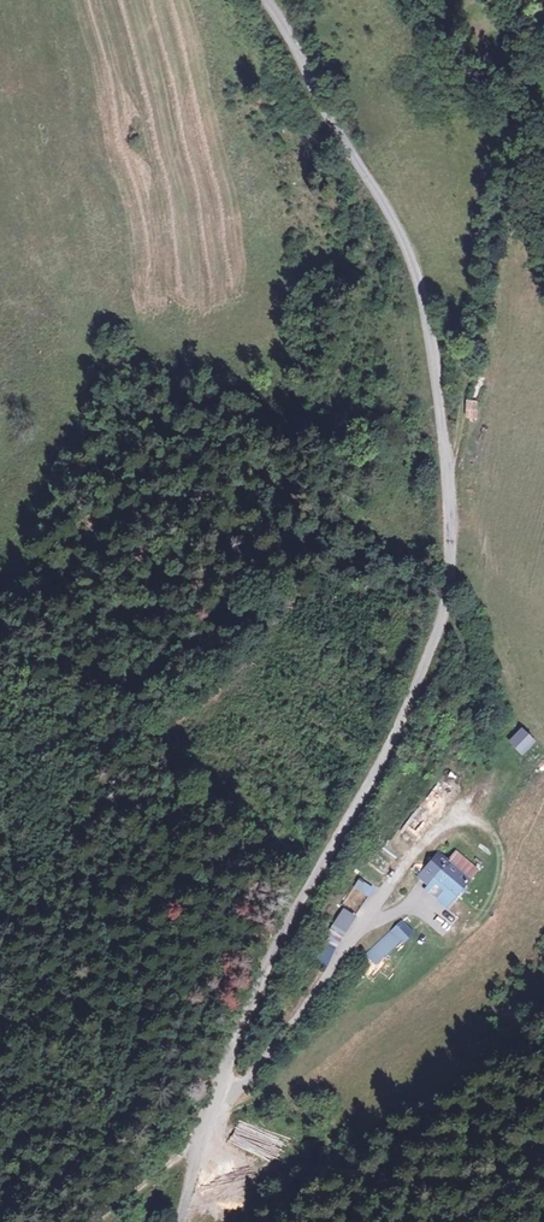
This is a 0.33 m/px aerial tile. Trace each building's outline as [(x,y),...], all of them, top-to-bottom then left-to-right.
[(478,419),(478,400),(466,400),(465,418),(478,419)] [(508,741),(542,777),(543,774),(543,749),(522,727),(508,741)] [(447,863),(437,855),(422,872),(432,881),(431,882),(452,900),(478,870),(457,852),(447,863)] [(432,881),(422,872),(419,876),(429,885),(425,889),(446,907),(452,900),(431,882),(432,881)] [(360,879),(354,890),(368,899),(373,888),(360,879)] [(339,911),(318,942),(328,949),(349,918),(339,911)] [(403,920),(365,954),(375,965),(414,933),(403,920)]
